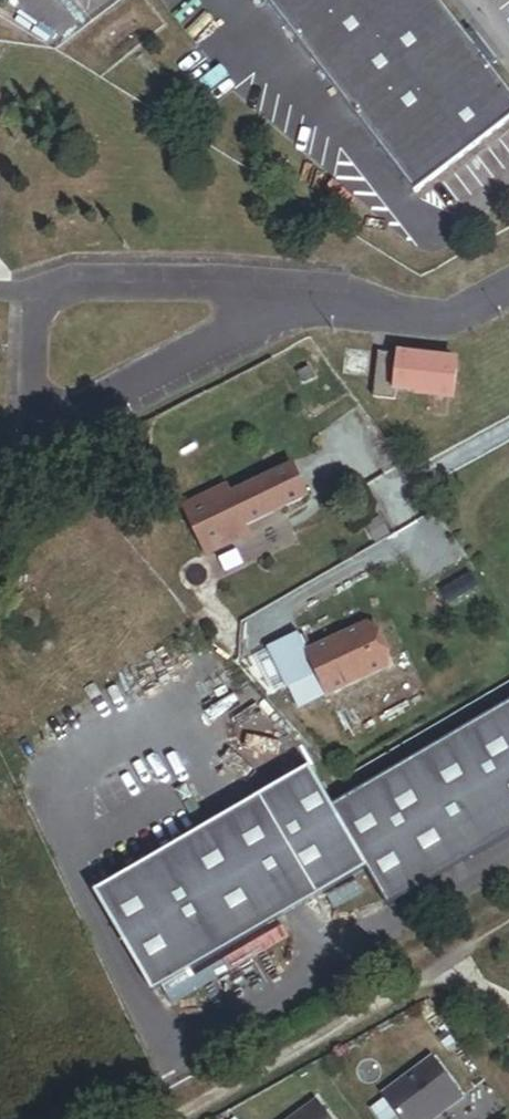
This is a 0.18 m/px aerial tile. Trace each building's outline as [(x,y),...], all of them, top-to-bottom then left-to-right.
[(441,0),(264,0),(425,206),(508,140),(508,88),(441,0)] [(378,388),(381,364),(356,361),(354,386),(378,388)] [(411,367),(389,365),(385,410),(406,412),(407,404),(464,409),(468,372),(422,368),(421,376),(410,375),(411,367)] [(421,376),(422,368),(411,367),(410,375),(421,376)] [(304,478),(295,458),(232,486),(238,500),(240,506),(304,478)] [(216,566),(258,548),(256,540),(318,512),(304,478),(240,506),(238,500),(196,518),(216,566)] [(315,665),(333,706),(393,681),(376,638),(315,665)] [(380,709),(408,700),(402,681),(374,690),(380,709)] [(155,1003),(368,879),(390,917),(508,849),(508,717),(334,818),(311,779),(97,903),(155,1003)] [(434,1059),(383,1097),(400,1118),(431,1118),(433,1117),(434,1118),(435,1118),(463,1098),(434,1059)] [(317,1100),(292,1118),(331,1118),(317,1100)]
